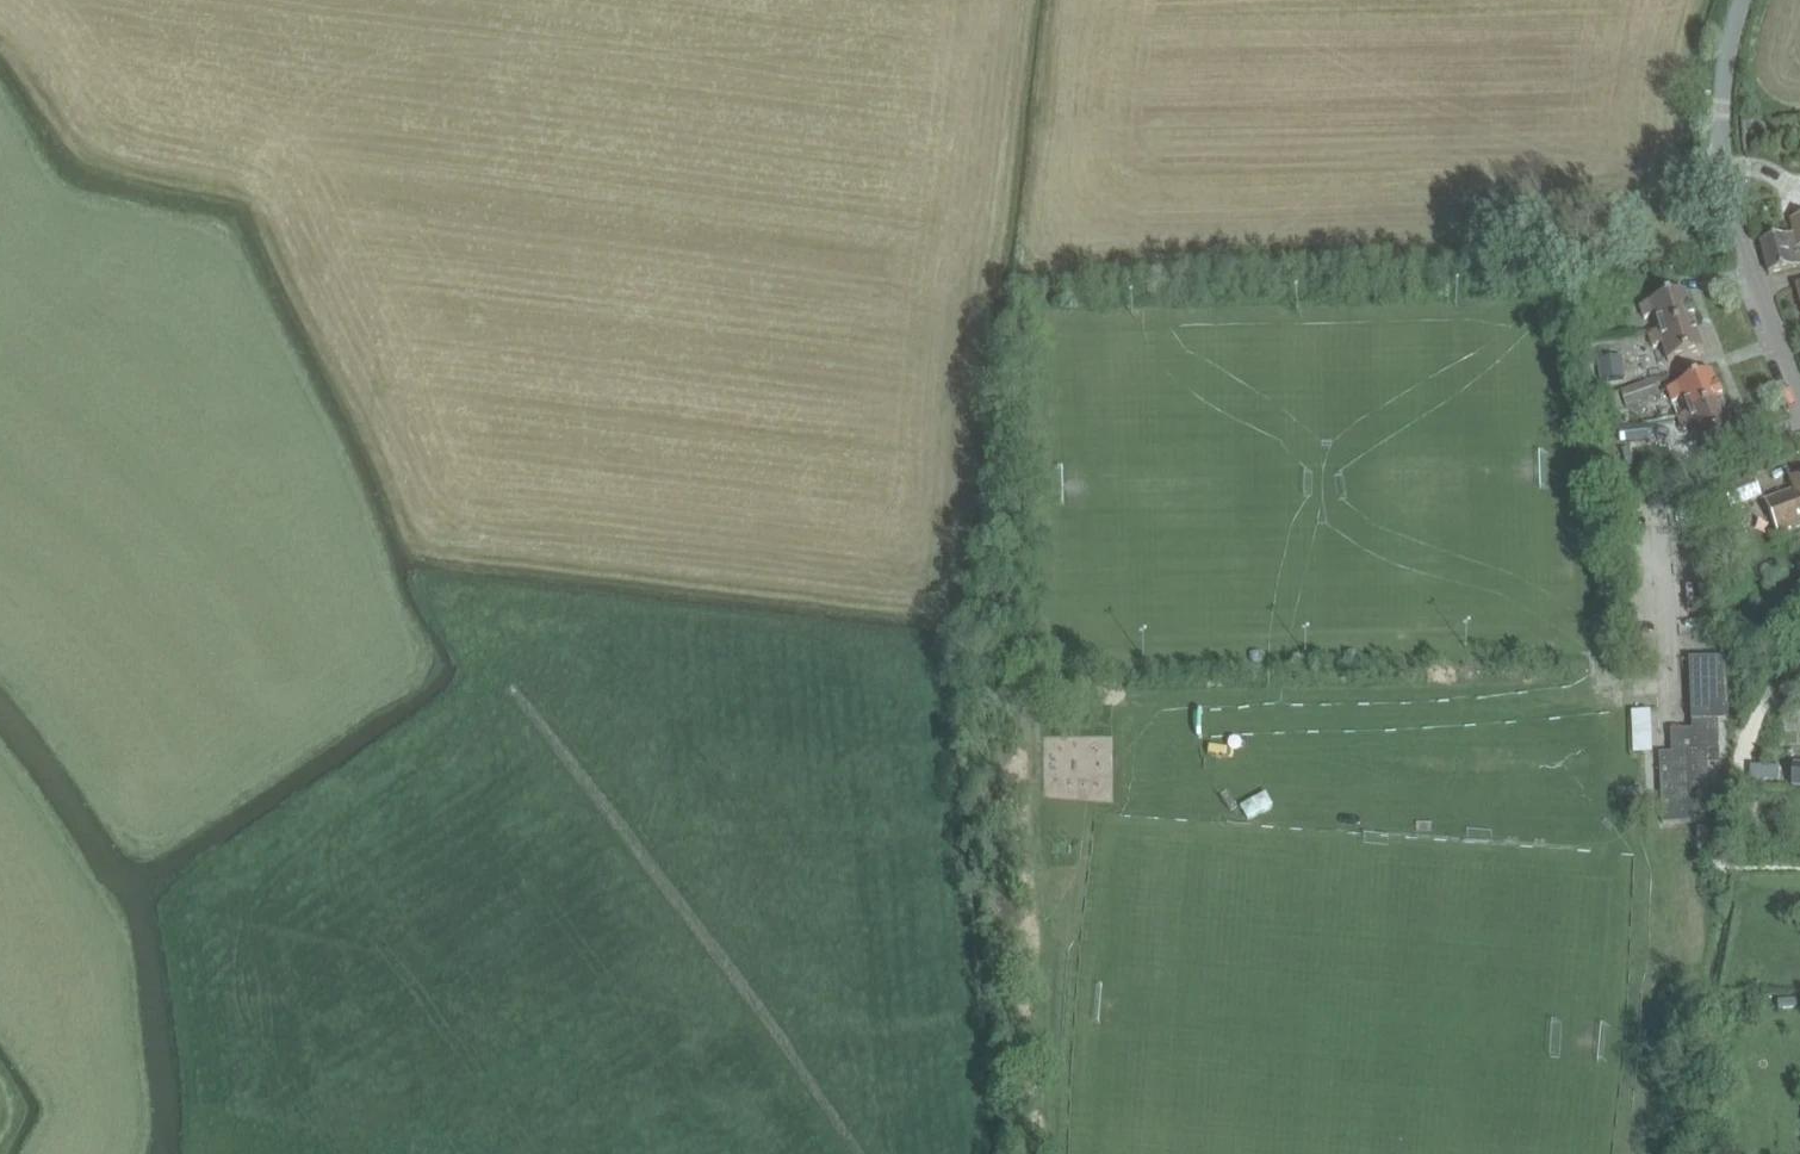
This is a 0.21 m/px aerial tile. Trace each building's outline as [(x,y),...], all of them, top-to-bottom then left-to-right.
[(1791,220),(1795,234),(1760,243),(1768,275),(1799,267),(1799,255),(1798,248),(1799,247),(1799,218),(1791,220)] [(1657,333),(1694,321),(1685,292),(1638,307),(1642,320),(1652,317),(1657,333)] [(1694,321),(1657,333),(1647,336),(1651,348),(1661,346),(1666,363),(1703,351),(1694,321)] [(1686,415),(1723,401),(1712,373),(1666,390),(1671,403),(1681,400),(1686,415)] [(1635,401),(1665,391),(1660,377),(1630,388),(1635,401)] [(1621,409),(1616,394),(1605,397),(1610,412),(1621,409)] [(1734,431),(1723,401),(1686,415),(1677,418),(1682,431),(1691,427),(1698,444),(1734,431)] [(1647,440),(1646,426),(1617,427),(1617,441),(1647,440)] [(1788,479),(1793,491),(1764,502),(1777,536),(1799,527),(1799,475),(1788,479)] [(1759,498),(1752,477),(1723,488),(1730,508),(1759,498)] [(1727,720),(1725,659),(1688,661),(1691,731),(1670,732),(1671,754),(1659,755),(1661,824),(1709,822),(1706,765),(1719,764),(1717,721),(1727,720)] [(1792,763),(1790,788),(1799,788),(1799,764),(1792,763)] [(1758,764),(1758,779),(1786,779),(1786,764),(1758,764)]
